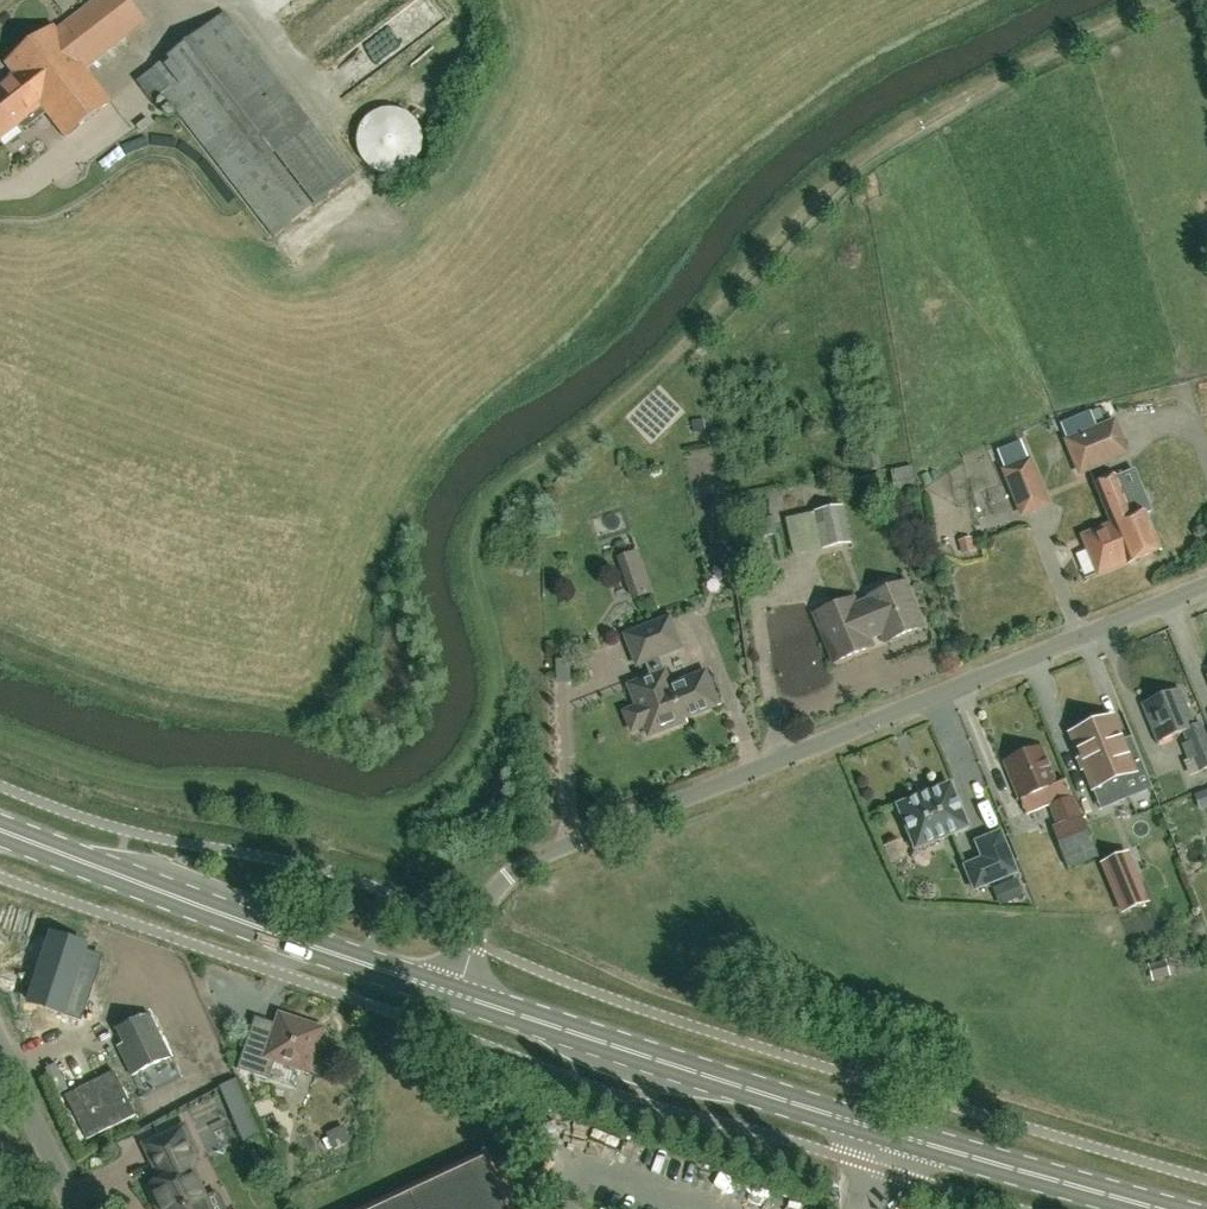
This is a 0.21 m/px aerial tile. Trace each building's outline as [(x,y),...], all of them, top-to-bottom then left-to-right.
[(84,70),(144,23),(127,0),(96,0),(55,32),(52,28),(25,48),(21,46),(12,54),(12,59),(7,63),(16,74),(39,104),(84,70)] [(401,16),(420,43),(441,28),(423,2),(401,16)] [(153,104),(164,95),(274,239),(351,179),(224,15),(137,83),(153,104)] [(343,99),(416,40),(399,19),(326,78),(343,99)] [(84,70),(39,104),(16,74),(0,86),(0,138),(18,124),(21,127),(25,128),(45,112),(65,138),(110,103),(84,70)] [(423,140),(421,128),(414,117),(403,110),(391,108),(378,110),(368,117),(361,128),(358,140),(361,153),(368,163),(378,170),(391,173),(403,170),(414,163),(421,153),(423,140)] [(1125,452),(1113,421),(1084,433),(1070,438),(1066,440),(1078,470),(1125,452)] [(1045,502),(1039,486),(1028,458),(1026,459),(1021,445),(998,454),(1004,467),(1003,468),(1021,512),(1045,502)] [(1144,511),(1132,516),(1116,475),(1093,484),(1109,524),(1082,535),(1096,572),(1129,559),(1130,561),(1156,550),(1149,535),(1153,533),(1144,511)] [(815,512),(822,549),(849,543),(842,506),(815,512)] [(962,557),(975,553),(971,538),(958,541),(962,557)] [(645,551),(626,557),(639,601),(658,595),(645,551)] [(879,635),(882,643),(925,625),(907,581),(864,598),(865,601),(855,605),(852,598),(812,614),(831,663),(872,647),(869,639),(879,635)] [(705,674),(671,687),(665,673),(659,658),(681,650),(669,620),(626,637),(637,667),(645,664),(651,678),(629,687),(638,709),(634,710),(641,729),(645,728),(649,738),(678,726),(677,725),(675,726),(674,723),(718,706),(705,674)] [(1206,770),(1206,737),(1201,723),(1197,725),(1181,687),(1140,704),(1157,744),(1182,734),(1186,743),(1181,745),(1188,762),(1193,760),(1199,773),(1206,770)] [(1069,735),(1096,799),(1111,793),(1116,803),(1129,797),(1121,777),(1142,768),(1150,787),(1149,787),(1149,789),(1151,788),(1132,743),(1127,745),(1121,743),(1111,717),(1069,735)] [(1003,763),(1018,801),(1025,817),(1049,807),(1056,824),(1080,814),(1066,780),(1057,784),(1041,747),(1003,763)] [(896,807),(915,851),(967,829),(949,785),(896,807)] [(975,843),(982,860),(964,868),(974,891),(1016,874),(999,834),(975,843)] [(1122,912),(1146,902),(1126,854),(1102,864),(1122,912)] [(75,987),(76,984),(83,987),(90,967),(83,965),(89,947),(52,935),(39,975),(43,976),(34,1003),(53,1009),(62,983),(75,987)] [(257,1017),(239,1069),(270,1079),(276,1062),(310,1073),(325,1028),(280,1013),(277,1024),(257,1017)] [(59,1030),(62,1020),(38,1014),(35,1024),(59,1030)] [(131,1078),(169,1060),(149,1017),(117,1032),(124,1046),(118,1049),(131,1078)] [(248,1141),(266,1133),(243,1081),(225,1089),(248,1141)] [(189,1169),(187,1170),(183,1162),(194,1157),(181,1129),(143,1147),(156,1175),(159,1173),(163,1181),(147,1189),(156,1208),(208,1208),(189,1169)] [(486,1158),(375,1208),(509,1208),(486,1158)]
